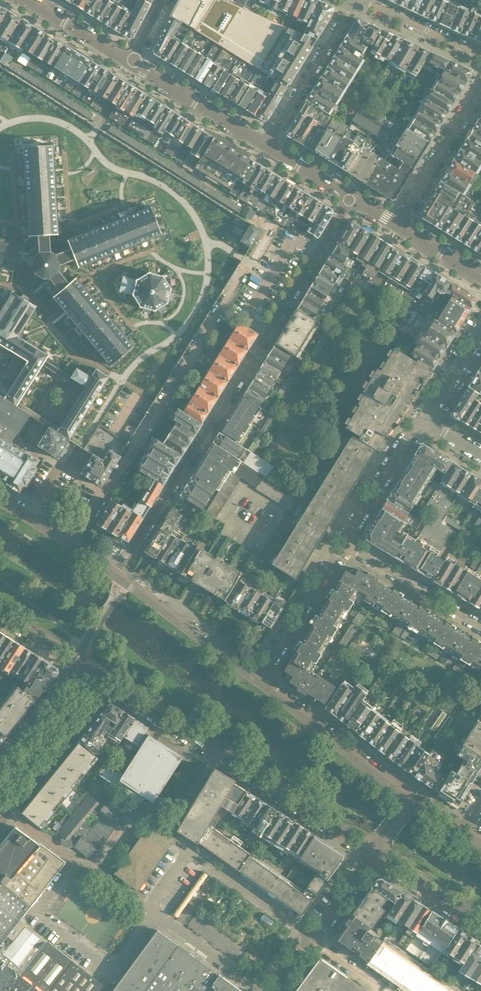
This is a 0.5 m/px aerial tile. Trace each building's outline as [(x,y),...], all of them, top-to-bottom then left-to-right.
[(72,4),(83,10),(89,0),(75,0),(72,4)] [(83,10),(93,16),(103,0),(89,0),(83,10)] [(93,16),(101,21),(112,4),(106,0),(103,0),(93,16)] [(112,4),(120,8),(129,14),(130,12),(127,10),(132,0),(106,0),(112,4)] [(130,12),(132,8),(137,0),(132,0),(127,10),(130,12)] [(144,0),(137,0),(132,8),(145,15),(151,4),(144,0)] [(170,17),(182,24),(190,29),(198,34),(215,44),(223,49),(232,54),(240,60),(249,65),(258,70),(275,81),(278,83),(286,88),(316,39),(303,33),(300,32),(293,29),(282,24),(273,20),(264,16),(262,15),(255,12),(244,7),(241,6),(233,2),(229,1),(228,0),(179,0),(170,17)] [(244,7),(255,12),(260,0),(247,0),(244,7)] [(270,2),(269,5),(266,11),(275,15),(278,9),(279,6),(282,0),(271,0),(270,2)] [(279,6),(288,11),(293,0),(282,0),(279,6)] [(288,11),(299,16),(306,0),(293,0),(288,11)] [(317,0),(306,0),(299,16),(309,21),(310,18),(318,0),(317,0)] [(321,2),(318,0),(310,18),(325,25),(334,11),(333,7),(321,2)] [(406,8),(417,13),(423,0),(410,0),(406,8)] [(417,13),(428,18),(436,0),(423,0),(417,13)] [(428,18),(439,23),(448,3),(442,0),(436,0),(428,18)] [(448,3),(439,23),(450,28),(459,8),(448,3)] [(112,4),(101,21),(110,27),(120,8),(112,4)] [(461,33),(473,7),(465,4),(462,9),(459,8),(450,28),(461,33)] [(470,37),(479,17),(474,14),(476,9),(473,7),(461,33),(470,37)] [(120,8),(110,27),(119,32),(129,14),(120,8)] [(132,8),(130,12),(129,14),(119,32),(129,39),(133,38),(145,15),(132,8)] [(22,19),(7,10),(0,22),(0,50),(2,52),(7,44),(8,42),(22,19)] [(172,40),(182,24),(170,17),(162,34),(172,40)] [(470,37),(478,41),(480,34),(480,18),(479,17),(470,37)] [(310,18),(309,21),(303,33),(316,39),(325,25),(310,18)] [(21,53),(36,28),(22,19),(8,42),(7,44),(12,47),(11,48),(13,50),(14,48),(21,53)] [(356,21),(346,36),(357,43),(369,24),(360,19),(356,21)] [(383,30),(369,24),(357,43),(364,47),(366,48),(369,43),(373,46),(383,30)] [(27,64),(45,34),(36,28),(21,53),(18,58),(27,64)] [(195,39),(198,34),(190,29),(187,34),(185,37),(180,45),(169,63),(177,68),(193,43),(195,39)] [(393,35),(383,30),(373,46),(372,48),(377,51),(373,57),(378,60),(379,58),(393,35)] [(55,40),(45,34),(27,64),(36,70),(41,62),(55,40)] [(154,54),(161,58),(172,40),(162,34),(153,50),(154,54)] [(404,40),(393,35),(379,58),(383,61),(385,57),(391,60),(404,40)] [(346,36),(340,46),(362,59),(365,55),(360,52),(364,47),(357,43),(346,36)] [(64,45),(55,40),(41,62),(45,64),(46,62),(52,66),(64,45)] [(172,40),(161,58),(169,63),(180,45),(172,40)] [(405,70),(420,47),(404,40),(391,60),(390,61),(405,70)] [(185,73),(199,51),(193,47),(195,45),(193,43),(177,68),(185,73)] [(201,83),(213,64),(215,60),(211,57),(214,52),(219,55),(220,54),(223,49),(215,44),(212,49),(207,56),(193,78),(201,83)] [(74,51),(64,45),(52,66),(50,67),(46,75),(56,81),(74,51)] [(340,46),(334,56),(356,69),(362,59),(340,46)] [(424,62),(430,52),(420,47),(405,70),(404,73),(413,79),(424,62)] [(199,51),(185,73),(193,78),(207,56),(202,52),(203,50),(201,48),(199,51)] [(232,54),(223,49),(220,54),(229,59),(231,56),(232,54)] [(83,57),(74,51),(56,81),(65,86),(83,57)] [(450,61),(430,52),(424,62),(438,70),(440,67),(445,70),(450,61)] [(226,62),(211,89),(219,94),(231,75),(237,66),(239,61),(231,56),(229,59),(226,62)] [(334,56),(327,67),(349,80),(356,69),(334,56)] [(79,83),(92,62),(83,57),(65,86),(74,92),(79,83)] [(213,64),(201,83),(211,89),(226,62),(224,61),(219,68),(213,64)] [(471,74),(470,70),(450,61),(445,70),(446,70),(466,83),(471,74)] [(11,62),(8,67),(90,119),(93,114),(11,62)] [(88,88),(101,68),(92,62),(79,83),(88,88)] [(241,78),(228,99),(237,105),(258,70),(249,65),(245,71),(241,78)] [(327,67),(321,77),(343,91),(349,80),(327,67)] [(466,83),(446,70),(445,70),(440,67),(434,77),(440,81),(460,93),(466,83)] [(91,104),(110,73),(101,68),(88,88),(82,99),(91,104)] [(258,70),(237,105),(245,110),(258,89),(255,87),(256,86),(257,85),(260,87),(266,76),(258,70)] [(107,99),(119,79),(110,73),(91,104),(100,110),(102,107),(107,99)] [(231,75),(219,94),(228,99),(241,78),(238,76),(236,78),(231,75)] [(258,89),(245,110),(263,121),(267,120),(274,108),(263,101),(275,81),(266,76),(260,87),(258,89)] [(321,77),(312,91),(334,105),(343,91),(321,77)] [(116,105),(128,85),(129,84),(119,79),(107,99),(116,105)] [(278,83),(275,81),(263,101),(274,108),(286,88),(278,83)] [(460,93),(440,81),(434,90),(454,103),(460,93)] [(120,118),(138,90),(129,84),(128,85),(116,105),(115,107),(109,116),(118,122),(120,118)] [(134,116),(147,95),(138,90),(120,118),(118,122),(127,127),(129,123),(134,116)] [(454,103),(434,90),(428,100),(448,112),(454,103)] [(334,105),(312,91),(307,100),(315,105),(325,111),(329,114),(332,109),(335,111),(338,107),(334,105)] [(167,108),(147,95),(134,116),(129,123),(127,127),(155,145),(160,137),(175,113),(167,108)] [(307,100),(299,113),(307,118),(315,105),(307,100)] [(448,112),(428,100),(421,110),(441,123),(448,112)] [(353,122),(386,143),(398,123),(365,103),(353,122)] [(315,105),(307,118),(294,139),(303,145),(325,111),(315,105)] [(441,123),(421,110),(415,120),(435,133),(441,123)] [(325,111),(303,145),(313,151),(334,117),(329,114),(325,111)] [(184,119),(175,113),(160,137),(164,140),(169,143),(172,139),(184,119)] [(288,136),(294,139),(307,118),(299,113),(290,127),(287,132),(288,136)] [(347,128),(349,126),(334,117),(313,151),(327,160),(342,137),(347,128)] [(194,125),(184,119),(172,139),(181,144),(183,141),(194,125)] [(435,133),(415,120),(409,130),(429,142),(435,133)] [(477,121),(472,129),(480,135),(480,123),(477,121)] [(111,125),(108,130),(238,212),(241,207),(111,125)] [(203,130),(194,125),(183,141),(193,147),(203,130)] [(429,142),(409,130),(401,125),(395,134),(424,151),(429,142)] [(472,129),(467,138),(480,147),(480,135),(472,129)] [(203,130),(193,147),(190,151),(201,157),(213,137),(203,130)] [(346,171),(360,149),(366,139),(357,134),(352,143),(337,166),(346,171)] [(424,151),(395,134),(390,142),(396,145),(395,146),(398,148),(418,160),(424,151)] [(237,180),(250,159),(213,137),(201,157),(196,165),(194,169),(193,170),(230,192),(237,180)] [(352,143),(342,137),(327,160),(337,166),(352,143)] [(467,138),(460,149),(480,162),(480,147),(467,138)] [(355,177),(369,154),(375,145),(366,139),(360,149),(346,171),(355,177)] [(13,272),(15,263),(32,267),(34,272),(35,273),(34,276),(40,280),(42,277),(43,278),(48,278),(60,291),(53,297),(74,322),(75,324),(75,323),(111,365),(133,346),(76,277),(69,283),(62,275),(65,263),(75,259),(78,267),(159,235),(161,234),(150,207),(67,240),(70,248),(54,254),(50,252),(49,235),(58,234),(52,145),(23,147),(29,236),(37,236),(38,246),(29,254),(18,251),(20,243),(0,238),(0,268),(13,272)] [(369,154),(355,177),(365,183),(380,158),(378,157),(382,149),(375,145),(369,154)] [(418,160),(398,148),(395,153),(392,151),(390,154),(397,159),(413,168),(418,160)] [(460,149),(453,160),(475,173),(480,163),(480,162),(460,149)] [(395,163),(397,159),(390,154),(385,151),(381,159),(389,164),(398,170),(400,167),(395,163)] [(183,162),(194,169),(196,165),(186,158),(183,162)] [(374,188),(388,166),(389,164),(381,159),(380,158),(365,183),(374,188)] [(245,184),(258,164),(250,159),(237,180),(230,192),(237,197),(245,184)] [(411,172),(413,168),(397,159),(395,163),(400,167),(398,170),(397,171),(383,194),(391,199),(395,198),(411,172)] [(453,160),(447,170),(468,183),(475,173),(453,160)] [(256,186),(266,169),(258,164),(245,184),(237,197),(246,202),(256,186)] [(383,194),(397,171),(398,170),(389,164),(388,166),(374,188),(383,194)] [(264,192),(275,174),(266,169),(256,186),(246,202),(255,207),(257,203),(264,192)] [(447,170),(440,181),(462,194),(468,183),(447,170)] [(271,202),(284,180),(275,174),(264,192),(257,203),(255,207),(265,213),(265,212),(271,202)] [(283,203),(294,186),(284,180),(271,202),(265,212),(275,217),(283,203)] [(440,181),(435,190),(447,197),(449,198),(454,202),(457,203),(462,194),(440,181)] [(293,209),(303,192),(294,186),(283,203),(275,217),(273,220),(274,220),(272,223),(269,222),(267,225),(270,227),(268,230),(275,235),(281,224),(283,225),(293,209)] [(422,218),(430,223),(440,205),(441,206),(443,203),(447,197),(435,190),(421,213),(422,218)] [(313,198),(303,192),(293,209),(283,225),(293,231),(303,215),(313,198)] [(441,229),(451,235),(466,211),(476,216),(480,220),(480,206),(462,194),(457,203),(453,209),(441,229)] [(323,204),(313,198),(303,215),(312,221),(323,204)] [(440,205),(430,223),(441,229),(453,209),(457,203),(454,202),(449,198),(445,204),(443,203),(441,206),(440,205)] [(332,209),(323,204),(312,221),(323,228),(333,213),(332,209)] [(476,216),(466,211),(451,235),(460,241),(476,216)] [(323,228),(312,221),(303,215),(293,231),(298,234),(302,237),(306,231),(317,238),(323,228)] [(460,241),(470,247),(480,228),(480,220),(476,216),(460,241)] [(251,223),(240,241),(250,247),(255,240),(257,242),(260,238),(257,236),(261,230),(251,223)] [(349,224),(338,242),(348,249),(361,227),(354,223),(349,224)] [(358,255),(371,233),(361,227),(348,249),(350,250),(348,254),(346,257),(354,262),(358,255)] [(470,247),(479,253),(480,250),(480,228),(470,247)] [(361,274),(382,240),(371,233),(358,255),(354,262),(351,267),(350,269),(361,274)] [(392,246),(382,240),(361,274),(371,280),(392,246)] [(350,250),(348,249),(338,242),(329,255),(329,256),(343,264),(347,258),(346,257),(348,254),(350,250)] [(382,287),(403,253),(392,246),(371,280),(362,295),(373,302),(382,287)] [(414,260),(403,253),(382,287),(393,294),(414,260)] [(371,280),(361,274),(350,269),(351,267),(345,266),(343,264),(329,256),(323,265),(346,279),(349,281),(354,284),(351,289),(362,295),(371,280)] [(424,266),(414,260),(393,294),(403,300),(424,266)] [(323,265),(318,273),(334,283),(344,289),(349,281),(346,279),(323,265)] [(435,272),(424,266),(403,300),(414,307),(435,272)] [(123,276),(119,291),(132,294),(133,296),(139,305),(139,306),(140,307),(142,308),(142,307),(153,310),(153,311),(154,311),(156,310),(164,306),(166,304),(167,303),(168,303),(168,301),(167,301),(170,290),(171,290),(171,288),(170,287),(169,285),(168,284),(164,277),(163,275),(161,275),(150,273),(151,272),(149,272),(147,273),(137,279),(137,278),(136,279),(123,276)] [(452,296),(445,291),(451,282),(435,272),(414,307),(418,309),(415,314),(422,318),(425,314),(428,315),(432,317),(433,315),(439,318),(443,311),(448,304),(452,296)] [(318,273),(313,282),(329,292),(334,283),(318,273)] [(313,282),(308,290),(324,300),(329,292),(313,282)] [(474,296),(451,282),(445,291),(452,296),(470,307),(475,300),(474,296)] [(308,290),(302,299),(318,309),(324,300),(308,290)] [(8,481),(7,483),(10,485),(9,485),(16,489),(19,490),(23,483),(26,485),(36,468),(34,467),(38,460),(26,453),(25,454),(9,444),(16,432),(18,433),(29,415),(43,424),(48,427),(44,434),(42,437),(37,445),(56,458),(58,458),(63,450),(64,447),(69,440),(71,436),(92,402),(93,401),(108,376),(100,371),(96,369),(91,377),(77,368),(72,376),(45,359),(48,355),(17,336),(36,306),(27,300),(29,297),(23,294),(21,297),(13,292),(12,291),(0,310),(0,344),(27,361),(12,385),(9,383),(19,368),(8,362),(0,375),(0,477),(8,481)] [(470,307),(452,296),(448,304),(466,315),(470,307)] [(302,299),(297,308),(313,318),(318,309),(302,299)] [(466,315),(448,304),(443,311),(461,322),(466,315)] [(300,349),(317,321),(313,318),(297,308),(275,343),(291,353),(295,356),(300,349)] [(461,322),(443,311),(439,318),(433,315),(432,317),(435,320),(455,332),(461,322)] [(435,320),(432,317),(428,315),(419,331),(423,333),(426,335),(446,347),(455,332),(435,320)] [(393,326),(399,330),(404,322),(398,319),(393,326)] [(248,349),(258,333),(239,321),(229,337),(248,349)] [(327,328),(310,355),(316,359),(333,331),(327,328)] [(446,347),(426,335),(423,333),(416,344),(439,358),(446,347)] [(238,364),(248,349),(229,337),(222,349),(219,353),(238,364)] [(275,343),(269,352),(286,362),(291,353),(275,343)] [(439,358),(416,344),(416,346),(410,355),(417,359),(416,361),(402,353),(400,356),(428,374),(432,368),(433,368),(439,358)] [(428,374),(400,356),(392,351),(380,370),(376,368),(362,391),(364,392),(357,403),(358,405),(345,427),(366,440),(365,443),(375,449),(380,452),(387,440),(381,436),(382,434),(384,436),(385,433),(398,412),(397,412),(403,401),(404,402),(419,379),(417,378),(418,376),(424,380),(428,374)] [(286,362),(269,352),(264,361),(280,371),(286,362)] [(228,381),(238,364),(219,353),(209,369),(228,381)] [(299,368),(304,361),(299,358),(294,365),(299,368)] [(280,371),(264,361),(258,370),(275,380),(278,373),(280,371)] [(218,396),(228,381),(209,369),(200,384),(218,396)] [(275,380),(258,370),(253,378),(269,388),(273,383),(275,380)] [(477,371),(468,387),(478,393),(480,395),(480,373),(477,371)] [(293,379),(291,378),(288,376),(277,393),(281,396),(293,379)] [(253,378),(248,387),(264,397),(269,388),(253,378)] [(218,396),(200,384),(189,401),(208,412),(218,396)] [(248,387),(242,396),(258,406),(264,397),(248,387)] [(461,421),(474,400),(478,393),(468,387),(452,412),(453,416),(461,421)] [(242,396),(220,430),(236,440),(258,406),(242,396)] [(480,405),(474,400),(461,421),(480,433),(480,405)] [(208,412),(189,401),(183,411),(202,422),(208,412)] [(202,422),(183,411),(177,421),(195,433),(202,422)] [(273,466),(252,453),(273,420),(269,417),(254,441),(248,450),(219,432),(213,442),(236,456),(239,458),(266,475),(273,466)] [(195,433),(177,421),(170,432),(189,443),(195,433)] [(189,443),(170,432),(163,443),(182,454),(189,443)] [(346,443),(340,454),(343,456),(341,459),(361,472),(365,465),(363,464),(362,462),(366,457),(369,459),(375,449),(365,443),(352,435),(351,436),(355,438),(350,446),(346,443)] [(160,441),(153,452),(156,453),(175,465),(182,454),(163,443),(160,441)] [(206,454),(228,468),(228,469),(231,471),(241,477),(256,487),(262,479),(266,475),(239,458),(236,456),(213,442),(206,454)] [(452,462),(425,445),(419,446),(414,455),(435,467),(445,473),(452,462)] [(156,453),(153,452),(148,448),(141,458),(169,475),(175,465),(156,453)] [(101,486),(113,467),(119,457),(120,458),(121,457),(109,449),(102,460),(93,453),(92,455),(81,473),(90,479),(90,480),(101,487),(101,486)] [(216,489),(228,469),(228,468),(206,454),(192,474),(216,489)] [(435,467),(414,455),(408,464),(430,476),(435,467)] [(361,472),(341,459),(338,457),(337,458),(341,460),(339,464),(335,462),(323,481),(326,483),(324,487),(344,500),(348,493),(346,491),(345,490),(347,486),(352,478),(354,478),(357,479),(361,472)] [(169,475),(141,458),(134,469),(152,480),(162,486),(169,475)] [(324,461),(317,471),(321,474),(327,463),(324,461)] [(460,492),(471,473),(452,462),(445,473),(441,480),(424,509),(432,514),(442,520),(443,520),(445,515),(449,510),(454,513),(458,506),(453,503),(460,492)] [(430,476),(408,464),(404,472),(425,484),(430,476)] [(231,471),(205,512),(216,518),(241,477),(231,471)] [(425,484),(404,472),(398,481),(419,494),(425,484)] [(480,491),(480,479),(471,473),(460,492),(475,502),(480,491)] [(203,511),(216,489),(192,474),(179,496),(195,505),(203,511)] [(296,499),(262,479),(256,487),(255,489),(289,510),(296,499)] [(162,486),(152,480),(145,490),(155,496),(162,486)] [(429,499),(439,483),(435,480),(425,496),(429,499)] [(392,490),(413,503),(415,504),(421,495),(419,494),(398,481),(392,490)] [(344,500),(324,487),(321,485),(320,486),(321,486),(319,490),(318,489),(306,509),(307,509),(305,513),(304,512),(303,514),(306,516),(307,515),(327,528),(331,520),(328,519),(328,517),(335,505),(337,505),(340,507),(344,500)] [(155,496),(145,490),(139,500),(149,507),(155,496)] [(392,490),(387,499),(407,512),(413,503),(392,490)] [(155,557),(175,526),(186,509),(191,512),(195,505),(179,496),(145,551),(155,557)] [(387,499),(381,508),(402,521),(407,524),(413,515),(407,512),(387,499)] [(111,500),(97,522),(107,528),(121,506),(111,500)] [(125,545),(149,507),(139,500),(133,509),(117,535),(115,539),(125,545)] [(121,506),(107,528),(117,535),(133,509),(123,503),(121,506)] [(381,508),(370,526),(396,541),(401,533),(397,530),(402,521),(381,508)] [(413,567),(441,523),(442,520),(432,514),(426,523),(420,532),(414,542),(402,561),(413,567)] [(307,515),(306,516),(304,519),(301,517),(288,537),(292,539),(290,542),(286,540),(286,541),(289,543),(310,555),(314,548),(311,547),(311,545),(313,541),(318,533),(320,533),(322,535),(327,528),(307,515)] [(465,528),(445,515),(443,520),(466,534),(471,526),(468,523),(465,528)] [(289,516),(283,527),(286,529),(293,519),(289,516)] [(480,543),(480,537),(475,533),(480,523),(480,518),(479,517),(468,535),(480,543)] [(420,532),(426,523),(421,520),(415,529),(420,532)] [(425,575),(437,556),(442,547),(453,530),(441,523),(413,567),(425,575)] [(165,564),(183,535),(177,532),(179,528),(175,526),(155,557),(159,560),(159,561),(163,563),(164,563),(165,564)] [(370,526),(365,534),(366,539),(393,556),(400,544),(396,541),(370,526)] [(453,531),(451,535),(475,550),(475,551),(477,553),(470,566),(474,569),(480,557),(480,549),(477,547),(478,546),(453,531)] [(180,573),(194,548),(191,546),(193,542),(183,535),(165,564),(180,573)] [(402,561),(414,542),(405,537),(400,544),(393,556),(402,561)] [(289,543),(286,541),(289,543),(287,547),(284,545),(277,555),(281,557),(276,565),(272,563),(272,564),(295,578),(301,569),(298,566),(301,561),(303,561),(305,562),(310,555),(289,543)] [(225,600),(241,572),(220,560),(209,553),(196,545),(194,548),(180,573),(186,577),(188,575),(192,577),(191,579),(198,584),(199,582),(202,584),(201,586),(203,587),(204,585),(207,587),(206,589),(214,593),(215,591),(219,594),(218,596),(225,600)] [(433,580),(444,561),(437,556),(425,575),(433,580)] [(450,591),(464,569),(467,563),(458,557),(453,564),(441,585),(450,591)] [(441,585),(453,564),(445,559),(444,561),(433,580),(441,585)] [(377,578),(373,575),(368,572),(366,574),(358,569),(354,575),(345,570),(338,581),(356,592),(358,590),(366,595),(364,597),(373,602),(384,585),(376,580),(377,578)] [(460,597),(474,575),(464,569),(450,591),(460,597)] [(467,601),(480,579),(474,575),(460,597),(467,601)] [(480,602),(480,580),(480,579),(467,601),(478,607),(480,602)] [(238,608),(251,587),(239,580),(226,601),(227,601),(226,601),(238,608)] [(356,592),(338,581),(333,589),(331,588),(325,597),(327,598),(322,606),(340,617),(345,609),(347,611),(353,601),(351,600),(356,592)] [(403,594),(394,588),(392,590),(384,585),(373,602),(382,608),(380,610),(390,616),(391,613),(400,619),(411,602),(402,596),(403,594)] [(249,615),(262,594),(251,587),(238,608),(249,615)] [(260,622),(273,601),(262,594),(249,615),(260,622)] [(273,601),(260,622),(271,628),(288,601),(277,594),(273,601)] [(430,610),(420,604),(419,606),(411,602),(400,619),(392,631),(399,635),(406,623),(408,624),(400,636),(411,643),(413,639),(408,636),(412,629),(416,632),(418,630),(426,635),(437,618),(428,612),(430,610)] [(340,617),(322,606),(317,615),(315,614),(309,623),(311,625),(306,633),(324,643),(329,635),(331,637),(337,627),(335,626),(340,617)] [(352,622),(358,625),(364,616),(358,612),(352,622)] [(376,616),(374,620),(384,626),(387,622),(376,616)] [(456,626),(451,623),(446,620),(445,623),(437,618),(426,635),(434,640),(433,642),(442,648),(444,646),(452,651),(463,634),(454,629),(456,626)] [(336,649),(342,652),(356,630),(350,626),(336,649)] [(324,643),(306,633),(301,641),(299,640),(293,649),(295,651),(291,658),(308,669),(313,661),(315,663),(321,653),(319,652),(324,643)] [(473,637),(471,639),(463,634),(452,651),(461,656),(459,658),(469,664),(470,662),(479,668),(480,664),(480,645),(480,642),(478,640),(473,637)] [(0,646),(0,663),(15,641),(7,636),(0,646)] [(24,647),(15,641),(0,663),(0,681),(7,671),(8,672),(24,647)] [(365,650),(352,642),(348,648),(361,656),(365,650)] [(24,647),(8,672),(7,673),(13,677),(14,675),(19,678),(35,654),(24,647)] [(428,648),(426,652),(437,659),(439,655),(428,648)] [(327,663),(333,666),(339,656),(333,653),(327,663)] [(35,654),(19,678),(25,682),(27,684),(36,670),(43,659),(35,654)] [(308,669),(291,658),(283,670),(292,675),(288,681),(297,687),(296,689),(301,692),(305,695),(307,693),(322,702),(324,703),(335,686),(332,684),(339,674),(332,671),(326,681),(317,675),(315,677),(307,672),(309,670),(308,669)] [(57,668),(43,659),(36,670),(52,680),(58,672),(57,668)] [(465,671),(455,665),(452,668),(463,675),(465,671)] [(27,684),(25,682),(22,688),(37,698),(52,680),(36,670),(27,684)] [(379,687),(385,678),(379,675),(373,684),(379,687)] [(344,680),(327,704),(325,707),(336,716),(355,688),(344,680)] [(346,723),(362,700),(368,690),(364,687),(365,686),(359,682),(355,688),(336,716),(346,723)] [(35,701),(35,700),(17,686),(0,707),(0,734),(5,737),(35,701)] [(356,731),(370,710),(372,707),(365,702),(362,700),(346,723),(356,731)] [(108,704),(101,713),(109,720),(115,723),(123,711),(112,704),(108,704)] [(370,710),(356,731),(366,738),(380,717),(370,710)] [(134,718),(123,711),(115,723),(112,728),(108,733),(115,737),(114,739),(118,743),(123,735),(134,718)] [(442,712),(431,728),(435,731),(447,715),(442,712)] [(101,713),(93,723),(102,730),(108,733),(112,728),(106,724),(109,720),(101,713)] [(448,716),(437,733),(442,736),(444,732),(453,719),(451,718),(448,716)] [(380,717),(366,738),(375,745),(389,724),(380,717)] [(143,734),(148,727),(134,718),(123,735),(140,746),(147,736),(143,734)] [(389,724),(375,745),(384,753),(399,731),(402,727),(392,720),(389,724)] [(480,721),(477,720),(462,744),(463,745),(480,756),(480,722),(480,721)] [(93,723),(85,734),(100,744),(101,745),(105,738),(99,735),(102,730),(93,723)] [(399,731),(384,753),(394,760),(408,739),(399,731)] [(85,734),(78,741),(95,752),(100,744),(85,734)] [(157,795),(177,763),(182,757),(148,735),(147,736),(140,746),(123,773),(106,762),(99,774),(153,809),(161,797),(157,795)] [(403,768),(418,745),(408,739),(394,760),(403,768)] [(69,753),(60,765),(77,779),(82,773),(84,775),(98,757),(78,741),(74,747),(76,748),(71,755),(69,753)] [(413,775),(431,748),(424,744),(423,745),(420,743),(418,745),(403,768),(413,775)] [(480,766),(480,756),(462,744),(456,755),(464,759),(463,761),(456,772),(450,769),(446,777),(438,791),(439,792),(448,798),(458,804),(459,803),(479,769),(480,766)] [(444,757),(431,748),(413,775),(414,776),(438,791),(446,777),(436,770),(444,757)] [(50,776),(41,788),(58,802),(63,796),(65,798),(79,781),(77,779),(60,765),(55,770),(57,772),(52,778),(50,776)] [(208,824),(220,804),(232,812),(246,790),(245,789),(243,791),(244,791),(242,795),(231,788),(234,783),(234,782),(235,780),(214,768),(213,769),(176,830),(197,842),(197,841),(232,866),(244,849),(208,824)] [(33,801),(31,800),(21,812),(38,826),(44,819),(46,821),(60,804),(58,802),(41,788),(36,793),(38,795),(33,801)] [(256,797),(246,790),(232,812),(233,811),(243,817),(241,819),(241,820),(256,797)] [(79,805),(66,821),(63,817),(58,823),(62,826),(57,831),(64,837),(63,839),(63,843),(66,846),(70,845),(72,843),(74,845),(73,847),(89,858),(94,852),(96,854),(121,820),(118,818),(123,812),(107,801),(103,806),(88,794),(88,795),(84,792),(76,802),(79,805)] [(256,797),(241,820),(240,821),(252,829),(268,805),(256,797)] [(277,810),(268,805),(252,829),(251,830),(261,836),(277,810)] [(286,816),(277,810),(261,836),(269,842),(286,816)] [(294,822),(286,816),(269,842),(278,848),(294,822)] [(303,827),(294,822),(278,848),(286,853),(287,853),(303,827)] [(0,844),(0,883),(30,906),(65,862),(15,826),(0,844)] [(314,834),(303,827),(287,853),(286,853),(285,855),(295,862),(299,857),(314,834)] [(114,873),(138,891),(169,849),(144,831),(114,873)] [(343,853),(314,834),(299,857),(320,871),(319,873),(327,879),(343,857),(343,853)] [(302,893),(286,882),(249,855),(239,870),(241,872),(242,872),(301,914),(327,879),(319,873),(317,872),(302,893)] [(291,868),(281,861),(278,865),(288,872),(291,868)] [(294,865),(287,877),(292,880),(299,869),(294,865)] [(305,888),(312,877),(301,870),(294,881),(305,888)] [(204,873),(173,916),(178,919),(208,876),(204,873)] [(377,878),(371,887),(396,903),(403,892),(381,878),(377,878)] [(0,883),(0,944),(20,919),(30,906),(0,883)] [(358,904),(352,913),(370,926),(372,927),(385,909),(381,906),(386,899),(371,887),(365,895),(367,897),(364,901),(360,906),(358,904)] [(396,903),(388,914),(399,920),(413,898),(403,892),(396,903)] [(413,898),(399,920),(409,927),(422,904),(413,898)] [(406,931),(397,944),(404,949),(406,949),(416,932),(431,910),(422,904),(409,927),(406,931)] [(416,932),(406,949),(411,953),(418,958),(425,963),(432,967),(444,949),(458,928),(447,921),(441,917),(431,910),(416,932)] [(352,913),(336,935),(337,936),(337,938),(337,939),(348,947),(364,957),(368,961),(380,943),(382,941),(373,935),(373,934),(368,930),(370,926),(352,913)] [(47,940),(20,919),(0,944),(0,990),(7,990),(47,940)] [(458,928),(444,949),(454,955),(468,934),(458,928)] [(157,930),(112,990),(242,990),(157,930)] [(454,955),(451,961),(461,967),(464,962),(477,943),(478,941),(468,934),(454,955)] [(73,960),(47,940),(7,990),(48,990),(73,960)] [(368,961),(372,963),(412,990),(449,990),(380,943),(368,961)] [(459,971),(469,977),(480,959),(480,954),(477,952),(478,950),(480,946),(480,945),(477,943),(464,962),(461,967),(459,971)] [(362,988),(346,977),(347,976),(320,957),(295,990),(296,990),(295,990),(360,990),(362,988)] [(469,977),(480,983),(480,959),(469,977)] [(73,960),(48,990),(111,990),(73,960)]
